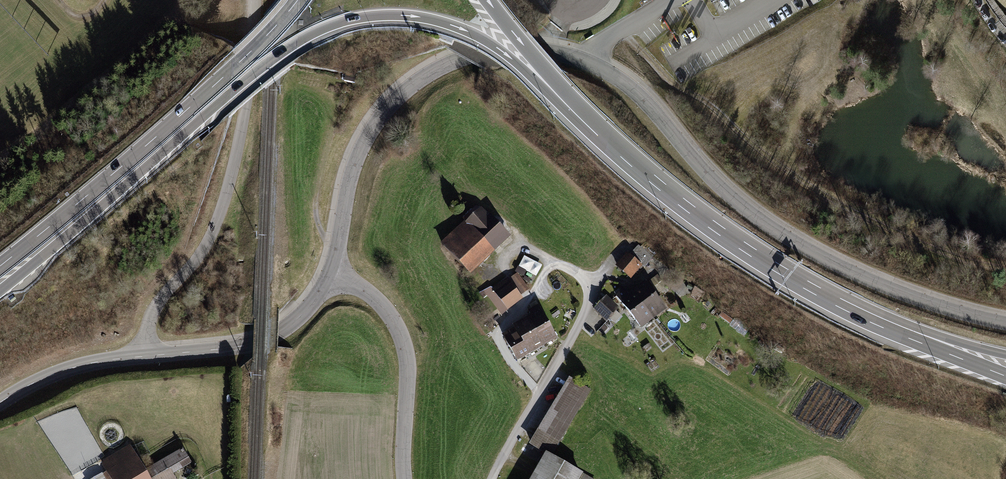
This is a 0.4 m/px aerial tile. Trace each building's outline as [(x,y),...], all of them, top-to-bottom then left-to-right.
[(358,76),(346,73),(345,76),(344,80),(357,83),(358,76)] [(463,221),(440,243),(471,274),(511,236),(490,214),(489,215),(481,207),(465,223),(463,221)] [(639,245),(630,254),(643,265),(645,267),(653,258),(639,245)] [(628,252),(616,266),(631,279),(643,265),(630,254),(628,252)] [(542,264),(525,255),(516,271),(522,275),(521,277),(531,282),(532,280),(533,281),(542,264)] [(483,299),(487,297),(502,316),(524,299),(521,296),(530,290),(518,273),(509,279),(508,278),(492,289),(491,287),(478,293),(483,299)] [(658,274),(649,281),(654,287),(662,280),(658,274)] [(633,290),(655,319),(668,309),(645,280),(633,290)] [(655,319),(633,290),(629,293),(624,288),(615,295),(642,329),(655,319)] [(607,295),(593,309),(606,322),(620,308),(607,295)] [(528,316),(545,346),(558,339),(538,304),(528,310),(530,314),(527,316),(528,316)] [(523,341),(531,354),(545,346),(528,316),(513,325),(514,327),(523,342),(523,341)] [(523,342),(514,327),(502,334),(518,362),(531,354),(523,341),(523,342)] [(547,452),(553,455),(591,390),(569,377),(530,445),(546,454),(547,452)] [(173,474),(192,463),(183,448),(144,471),(129,445),(100,463),(109,478),(175,478),(173,474)] [(553,455),(547,452),(546,454),(531,478),(593,478),(553,455)]
